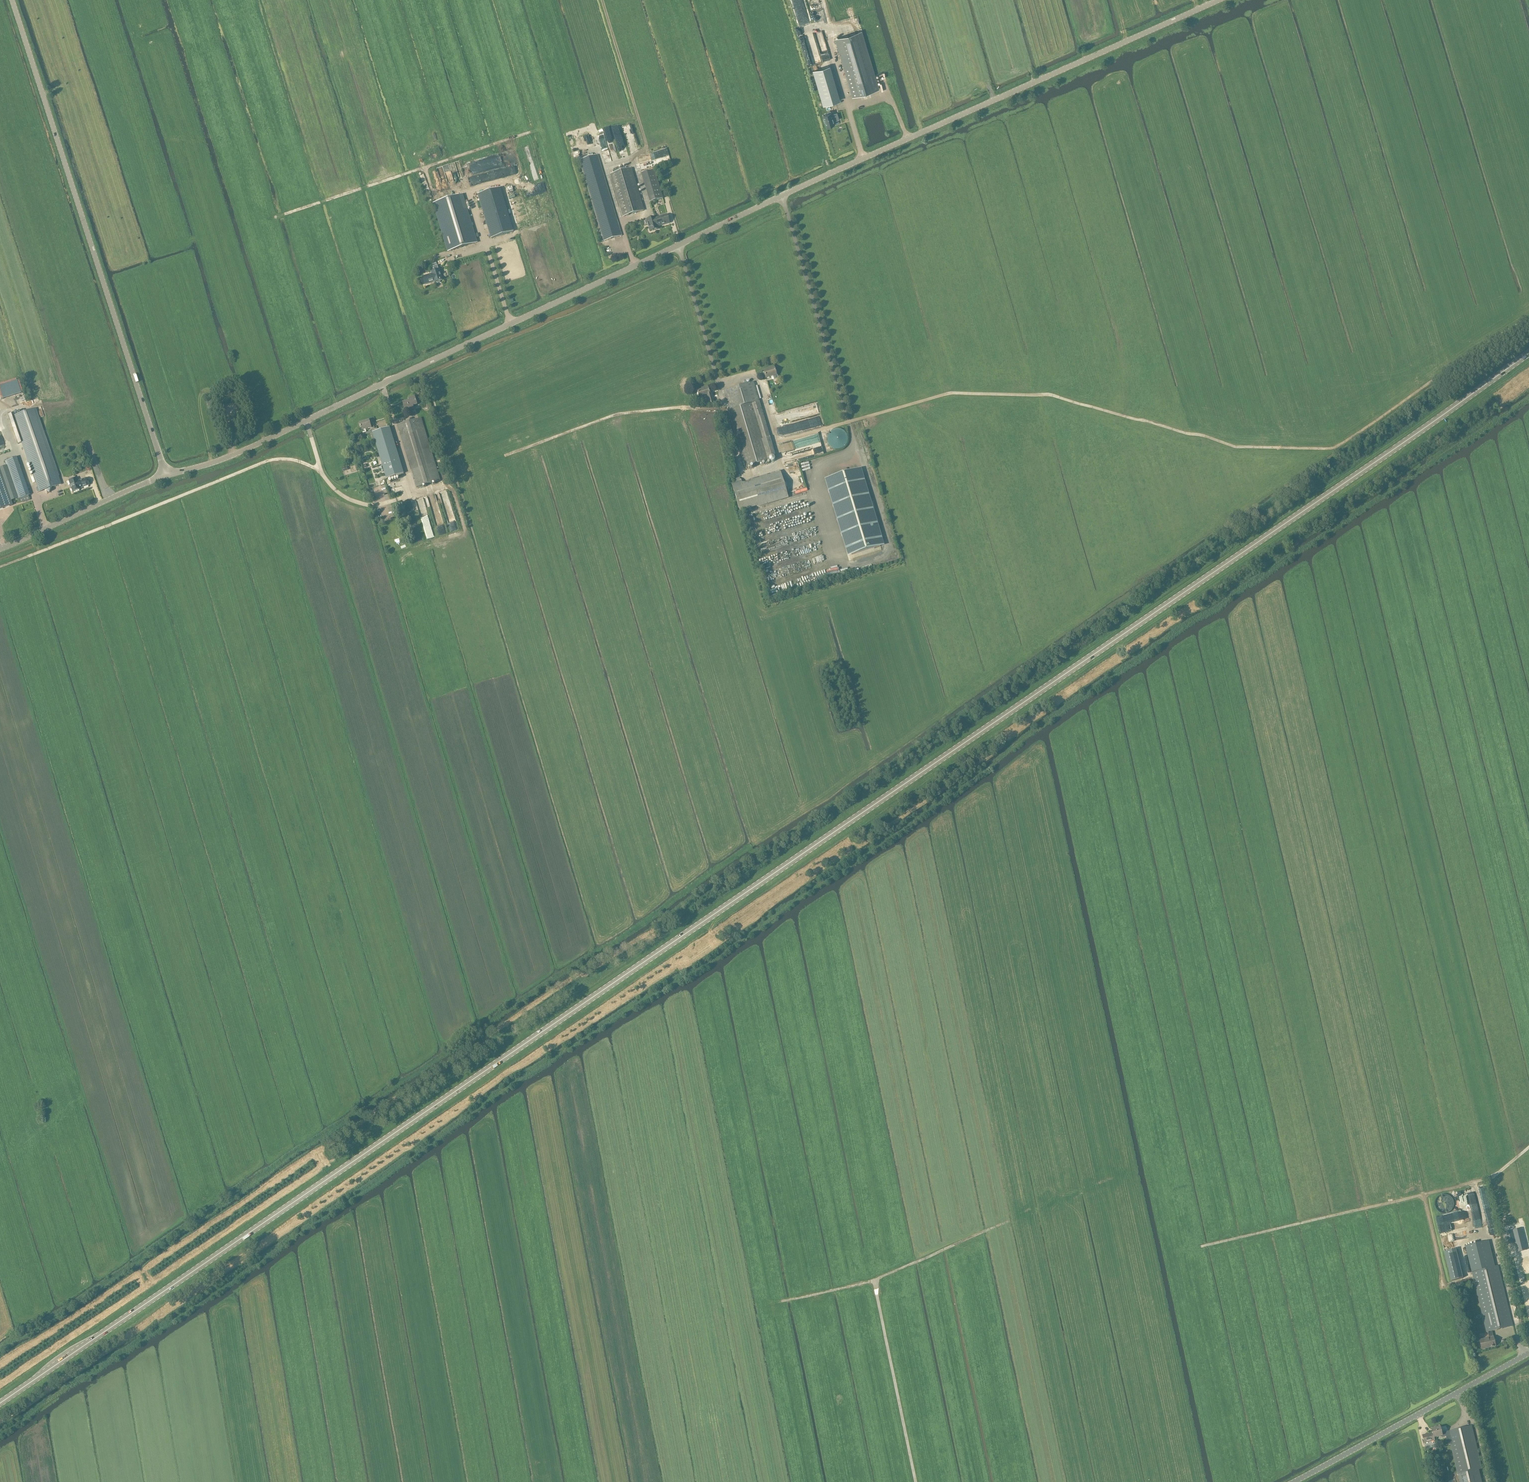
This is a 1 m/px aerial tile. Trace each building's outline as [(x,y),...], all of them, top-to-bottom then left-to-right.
[(878,89),(861,32),(836,39),(853,97),(878,89)] [(835,124),(833,120),(838,118),(837,113),(832,114),(831,113),(823,115),(824,119),(824,120),(824,122),(825,122),(826,127),(835,124)] [(604,241),(622,236),(597,155),(580,160),(604,241)] [(623,217),(644,211),(631,168),(611,175),(623,217)] [(651,202),(663,199),(654,170),(643,173),(651,202)] [(492,238),(513,232),(499,188),(478,195),(492,238)] [(447,252),(477,243),(463,194),(433,203),(447,252)] [(657,227),(669,223),(667,215),(655,218),(646,220),(650,232),(658,229),(657,227)] [(440,281),(442,280),(439,270),(437,265),(433,267),(435,271),(431,272),(432,274),(422,277),(425,285),(434,282),(434,283),(436,282),(437,283),(438,283),(440,283),(440,282),(440,281)] [(766,378),(776,375),(774,366),(769,368),(769,369),(763,371),(766,378)] [(775,455),(759,402),(754,382),(722,392),(745,468),(769,461),(768,457),(775,455)] [(709,404),(714,403),(711,394),(710,394),(708,386),(703,388),(703,389),(697,391),(699,398),(706,396),(709,404)] [(413,406),(417,404),(415,397),(409,398),(409,401),(403,403),(405,411),(414,409),(413,406)] [(59,476),(36,408),(13,416),(39,492),(61,485),(58,476),(59,476)] [(397,425),(404,446),(416,487),(440,480),(421,418),(397,425)] [(371,429),(374,428),(373,423),(370,424),(369,420),(359,423),(362,430),(371,428),(371,429)] [(393,439),(390,428),(372,433),(376,444),(393,439)] [(404,473),(399,458),(381,463),(386,479),(404,473)] [(12,505),(0,470),(0,510),(12,505)] [(829,478),(844,531),(852,555),(880,546),(857,470),(829,478)] [(739,508),(787,494),(781,475),(733,489),(739,508)] [(80,488),(89,485),(86,478),(77,481),(76,478),(69,481),(70,485),(71,488),(72,492),(80,489),(80,488)] [(1508,1231),(1504,1232),(1506,1240),(1507,1245),(1511,1244),(1516,1243),(1518,1252),(1526,1250),(1526,1249),(1521,1228),(1508,1231)] [(1486,1333),(1487,1332),(1492,1331),(1513,1326),(1498,1265),(1495,1266),(1488,1241),(1465,1247),(1481,1311),(1474,1314),(1478,1329),(1485,1327),(1486,1333)] [(1492,1331),(1487,1332),(1489,1338),(1479,1340),(1481,1350),(1495,1346),(1493,1337),(1492,1331)] [(1442,1436),(1442,1438),(1448,1436),(1459,1481),(1482,1481),(1479,1470),(1482,1469),(1472,1425),(1442,1433),(1442,1435),(1442,1436)] [(1432,1433),(1426,1434),(1422,1435),(1423,1439),(1422,1439),(1423,1443),(1424,1443),(1435,1441),(1434,1438),(1442,1436),(1442,1435),(1442,1433),(1440,1427),(1431,1429),(1432,1433)]
